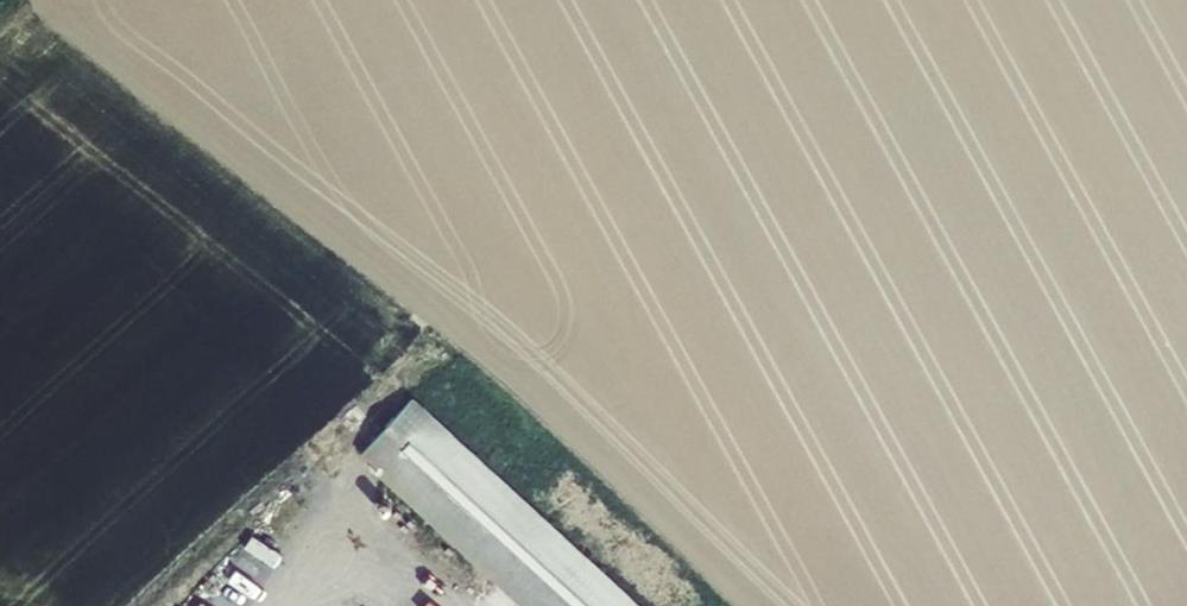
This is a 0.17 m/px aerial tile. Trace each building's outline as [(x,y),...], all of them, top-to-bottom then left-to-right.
[(413,398),(360,453),(377,470),(373,474),(518,605),(640,605),(413,398)]
